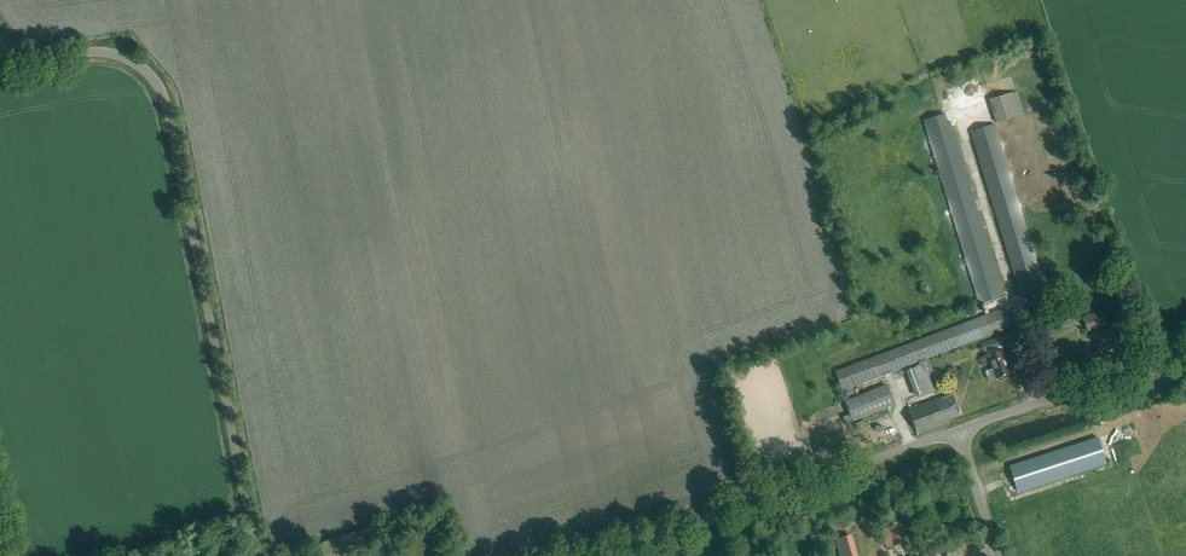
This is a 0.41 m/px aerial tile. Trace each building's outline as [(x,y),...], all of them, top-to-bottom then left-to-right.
[(989,99),(996,123),(1018,116),(1011,93),(989,99)] [(979,303),(1003,296),(950,121),(947,122),(944,113),(923,120),(979,303)] [(995,124),(970,132),(1020,295),(1044,288),(995,124)] [(919,366),(929,362),(928,358),(1011,327),(1004,307),(835,370),(842,390),(918,362),(919,366)] [(1087,332),(1108,324),(1103,310),(1082,317),(1087,332)] [(998,338),(981,344),(983,351),(985,350),(987,355),(981,358),(983,365),(990,362),(992,369),(985,372),(988,380),(996,378),(1011,373),(998,338)] [(886,384),(845,401),(853,422),(895,405),(886,384)] [(939,396),(907,409),(914,427),(911,428),(913,436),(949,422),(948,420),(960,415),(953,394),(940,399),(939,396)] [(866,428),(864,421),(856,424),(858,431),(866,428)] [(1135,428),(1122,431),(1124,439),(1136,436),(1135,428)] [(1097,437),(1010,466),(1018,492),(1106,464),(1097,437)] [(887,524),(893,545),(907,541),(906,538),(910,537),(907,526),(903,528),(901,520),(887,524)] [(401,526),(393,527),(396,541),(404,539),(401,526)] [(835,539),(840,555),(856,555),(849,534),(835,539)]
